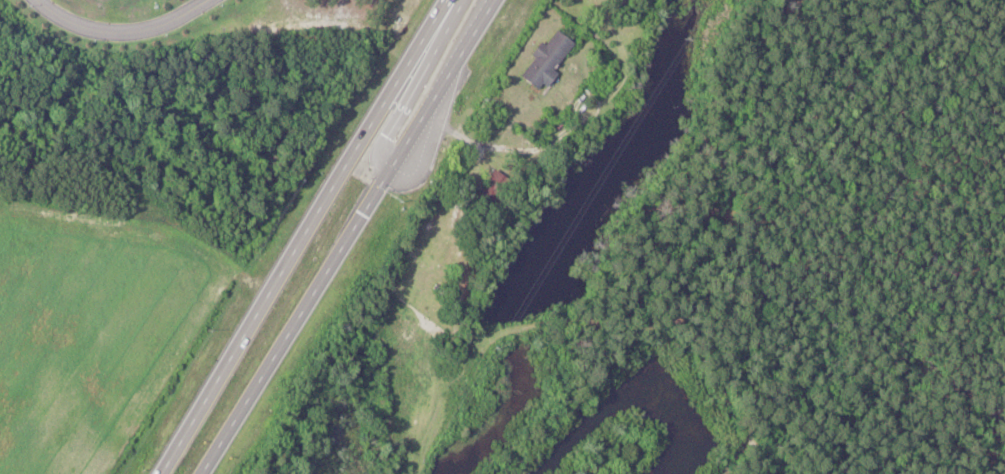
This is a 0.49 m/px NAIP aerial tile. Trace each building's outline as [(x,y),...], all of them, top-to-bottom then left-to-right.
[(572,45),(554,30),(518,76),(538,92),(555,72),(552,70),(572,45)] [(482,182),(486,187),(477,194),(483,202),(492,196),(490,194),(505,183),(497,172),(482,182)]
